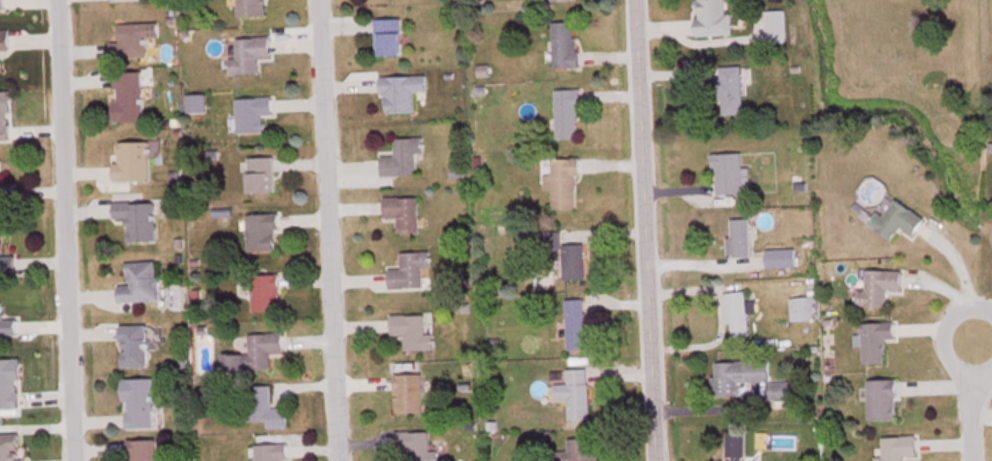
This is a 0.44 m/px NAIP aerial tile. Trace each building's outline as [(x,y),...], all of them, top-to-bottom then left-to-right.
[(8,13),(8,0),(0,0),(0,13),(8,13)] [(239,20),(268,20),(268,0),(239,0),(239,20)] [(728,16),(728,0),(699,0),(700,39),(734,38),(734,16),(728,16)] [(787,14),(768,14),(768,46),(787,46),(787,14)] [(404,58),(404,22),(378,22),(378,58),(404,58)] [(580,71),(579,25),(555,26),(556,72),(580,71)] [(150,42),(161,42),(160,26),(121,27),(121,45),(114,45),(114,61),(150,60),(150,42)] [(11,33),(0,33),(0,74),(2,74),(2,53),(11,53),(11,33)] [(238,61),(231,61),(231,78),(261,77),(260,61),(272,61),(272,41),(238,41),(238,61)] [(746,118),(745,69),(721,69),(722,118),(746,118)] [(117,124),(146,124),(146,73),(117,73),(117,124)] [(416,95),(429,95),(429,79),(386,80),(386,117),(416,116),(416,95)] [(558,142),(581,142),(581,93),(558,93),(558,142)] [(13,144),(13,95),(0,95),(0,144),(13,144)] [(264,118),(275,118),(274,100),(239,101),(239,136),(265,136),(264,118)] [(426,141),(396,141),(396,156),(380,156),(379,173),(415,174),(415,158),(426,158),(426,141)] [(112,158),(112,179),(151,178),(150,144),(120,145),(120,158),(112,158)] [(543,173),(543,186),(552,187),(552,208),(575,209),(576,158),(551,157),(551,173),(543,173)] [(711,193),(745,193),(745,157),(711,157),(711,193)] [(246,159),(246,190),(273,190),(273,159),(246,159)] [(13,199),(13,180),(0,180),(0,199),(13,199)] [(397,231),(416,231),(416,195),(382,195),(382,217),(397,217),(397,231)] [(912,232),(923,216),(895,197),(883,213),(876,208),(866,222),(890,238),(900,224),(912,232)] [(155,239),(155,200),(113,201),(113,217),(125,216),(126,239),(155,239)] [(246,249),(275,249),(275,212),(246,212),(246,249)] [(749,217),(729,217),(729,236),(726,236),(726,255),(750,255),(749,217)] [(14,254),(2,254),(2,232),(0,232),(0,272),(14,272),(14,254)] [(583,278),(583,242),(562,242),(562,278),(583,278)] [(765,248),(765,266),(783,266),(783,248),(765,248)] [(388,287),(429,286),(429,250),(400,251),(400,267),(387,267),(388,287)] [(118,299),(157,298),(155,259),(126,260),(127,282),(117,283),(118,299)] [(885,305),(885,288),(900,288),(900,268),(866,268),(865,288),(857,288),(856,304),(885,305)] [(251,273),(251,309),(278,309),(278,273),(251,273)] [(724,322),(731,322),(731,335),(748,334),(747,311),(754,311),(753,300),(745,301),(745,290),(723,291),(724,322)] [(812,318),(812,296),(791,296),(791,318),(812,318)] [(583,297),(565,297),(566,323),(557,323),(558,336),(566,335),(567,347),(585,347),(583,297)] [(16,333),(16,318),(1,318),(1,299),(0,299),(0,333),(16,333)] [(425,330),(424,313),(389,313),(389,334),(403,334),(404,349),(433,348),(433,330),(425,330)] [(884,337),(894,337),(893,320),(860,321),(861,362),(885,361),(884,337)] [(146,323),(120,323),(120,366),(146,366),(146,323)] [(269,368),(269,350),(282,350),(281,331),(247,332),(248,351),(221,352),(221,369),(269,368)] [(19,357),(0,357),(0,407),(20,407),(19,357)] [(768,379),(768,359),(712,360),(712,394),(740,393),(739,380),(768,379)] [(589,418),(588,367),(566,367),(567,382),(554,382),(554,399),(568,398),(568,418),(589,418)] [(393,410),(422,410),(422,371),(393,371),(393,410)] [(122,377),(123,427),(154,426),(153,376),(122,377)] [(867,378),(867,417),(895,417),(895,378),(867,378)] [(248,383),(249,419),(264,419),(264,426),(285,426),(285,405),(270,406),(270,383),(248,383)] [(428,430),(393,430),(394,454),(406,453),(406,460),(437,460),(437,449),(429,449),(428,430)] [(726,430),(726,460),(744,460),(743,430),(726,430)] [(21,432),(0,432),(0,460),(21,460),(21,432)] [(903,455),(916,454),(915,434),(881,435),(882,456),(874,456),(874,460),(903,460),(903,455)] [(551,460),(595,460),(595,437),(567,437),(567,450),(551,450),(551,460)] [(155,438),(125,438),(125,460),(155,460),(155,438)] [(284,441),(254,442),(254,460),(284,460),(284,441)]
